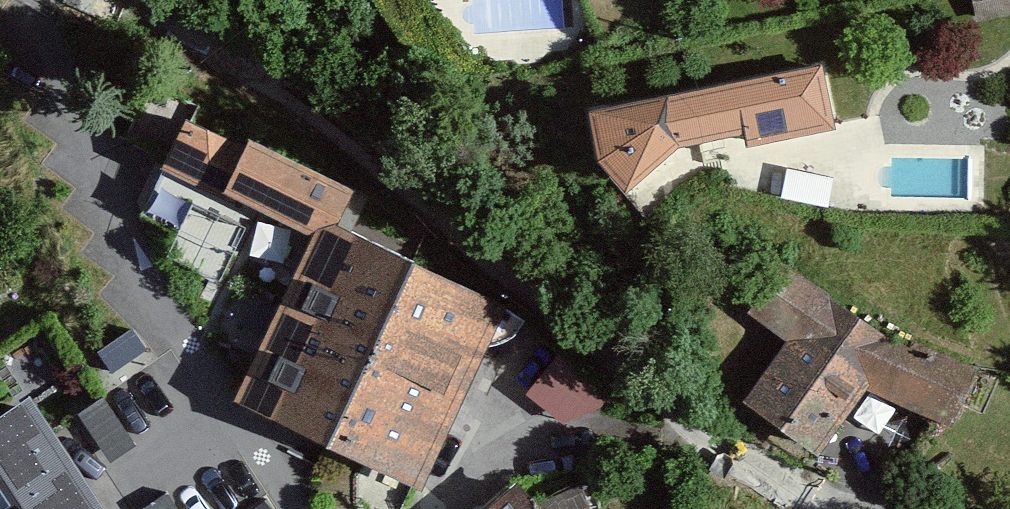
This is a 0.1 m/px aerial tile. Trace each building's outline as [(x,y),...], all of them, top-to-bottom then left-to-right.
[(982,28),(1009,23),(1009,0),(977,0),(982,28)] [(822,68),(588,119),(594,161),(626,198),(679,151),(742,138),(746,151),(836,131),(822,68)] [(184,123),(163,169),(312,236),(337,229),(356,197),(248,140),(244,149),(184,123)] [(508,311),(337,229),(312,236),(234,403),(425,496),(508,311)] [(858,321),(784,262),(747,317),(784,345),(741,406),(819,462),(867,394),(953,428),(980,372),(858,321)] [(560,354),(527,398),(561,426),(600,409),(602,403),(611,398),(560,354)] [(103,397),(77,415),(111,464),(137,445),(103,397)] [(32,400),(16,410),(0,420),(0,508),(102,508),(32,400)] [(525,490),(503,508),(541,508),(525,490)] [(143,508),(180,508),(168,492),(143,508)]
